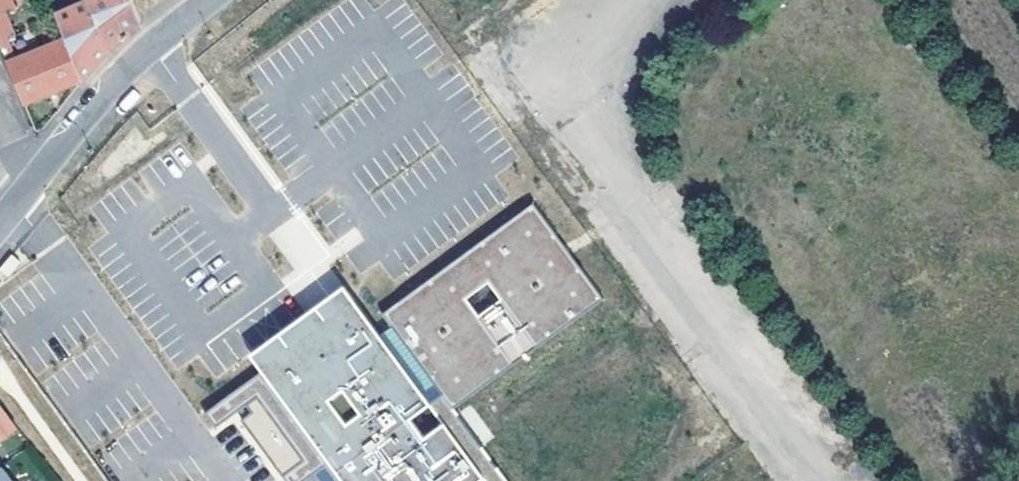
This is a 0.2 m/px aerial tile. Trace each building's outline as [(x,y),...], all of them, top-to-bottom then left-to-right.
[(22,106),(82,82),(66,39),(23,55),(7,12),(12,10),(8,0),(0,0),(0,46),(7,62),(4,63),(22,106)] [(131,0),(88,0),(89,2),(56,14),(66,39),(82,82),(108,51),(141,26),(131,0)] [(499,1),(517,28),(558,0),(501,0),(499,1)] [(534,205),(385,314),(455,408),(603,299),(534,205)] [(346,286),(253,353),(265,370),(206,412),(216,426),(258,395),(305,460),(283,476),(287,480),(308,480),(333,463),(346,480),(487,480),(346,286)] [(471,403),(460,410),(481,444),(492,437),(471,403)] [(17,429),(0,406),(0,442),(17,429)] [(2,469),(0,470),(0,480),(11,480),(2,469)]
